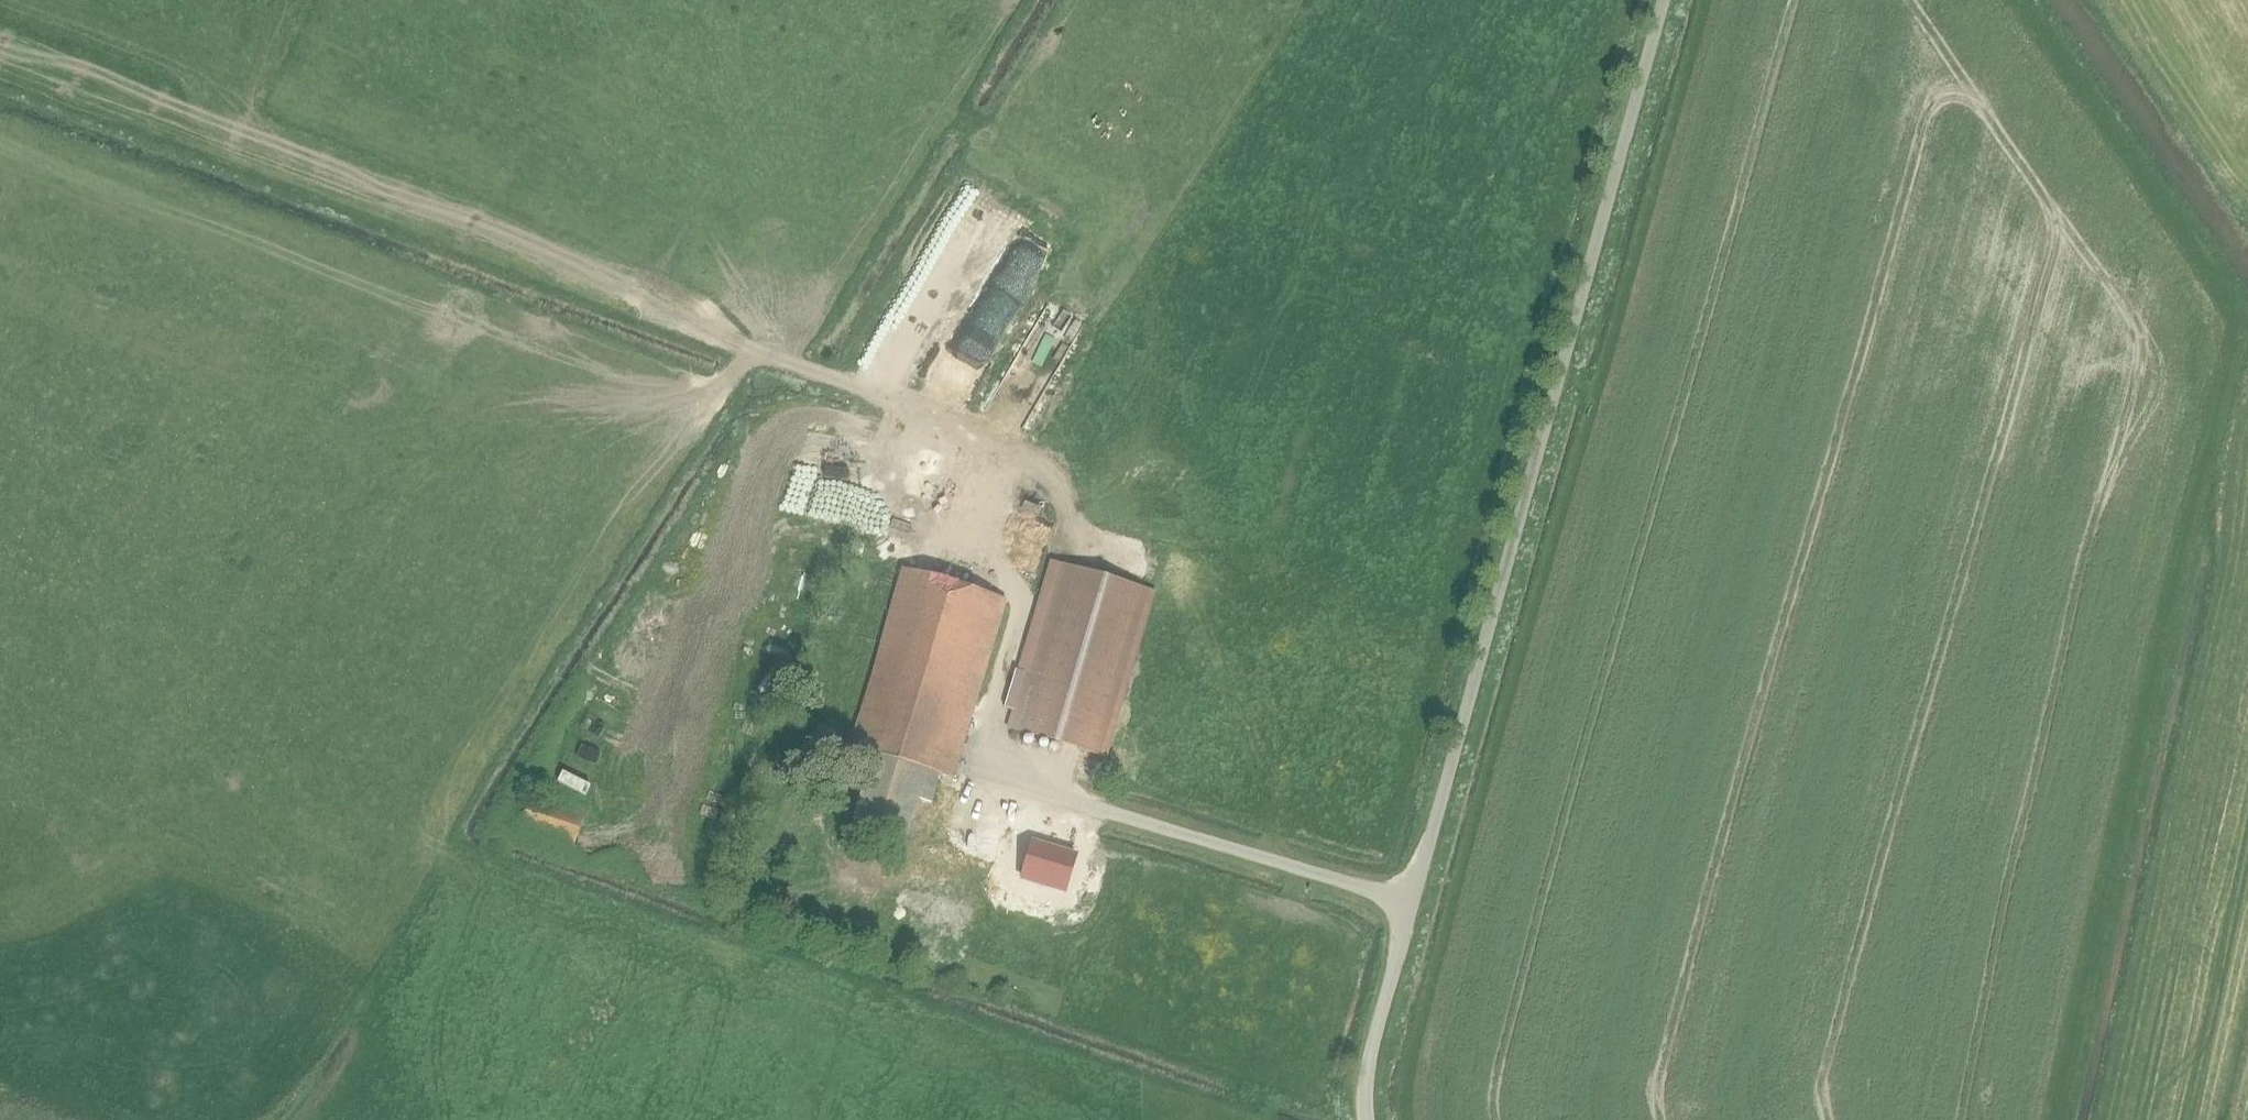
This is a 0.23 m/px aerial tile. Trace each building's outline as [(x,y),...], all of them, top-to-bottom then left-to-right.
[(925,343),(991,215),(965,202),(899,330),(925,343)] [(1016,364),(1047,382),(1085,318),(1054,300),(1016,364)] [(1016,730),(1112,757),(1159,589),(1063,563),(1016,730)] [(1005,601),(896,569),(839,759),(879,771),(864,820),(907,832),(916,803),(943,811),(1005,601)]
